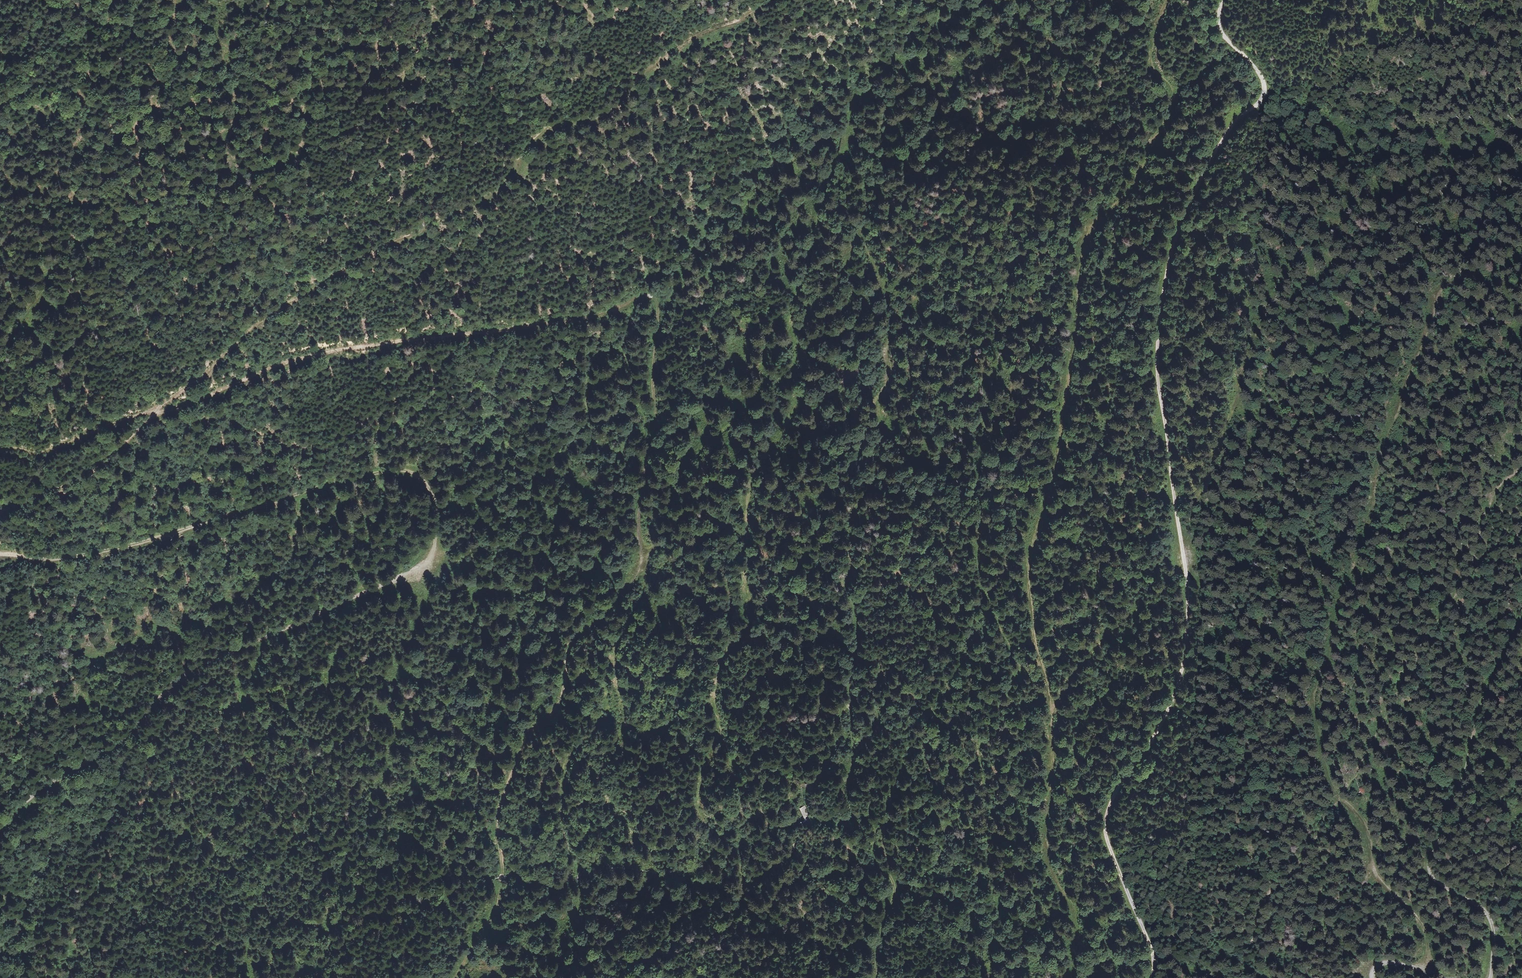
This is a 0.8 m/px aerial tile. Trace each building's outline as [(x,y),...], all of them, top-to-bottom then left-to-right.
[(806,807),(800,809),(804,820),(810,818),(806,807)]
